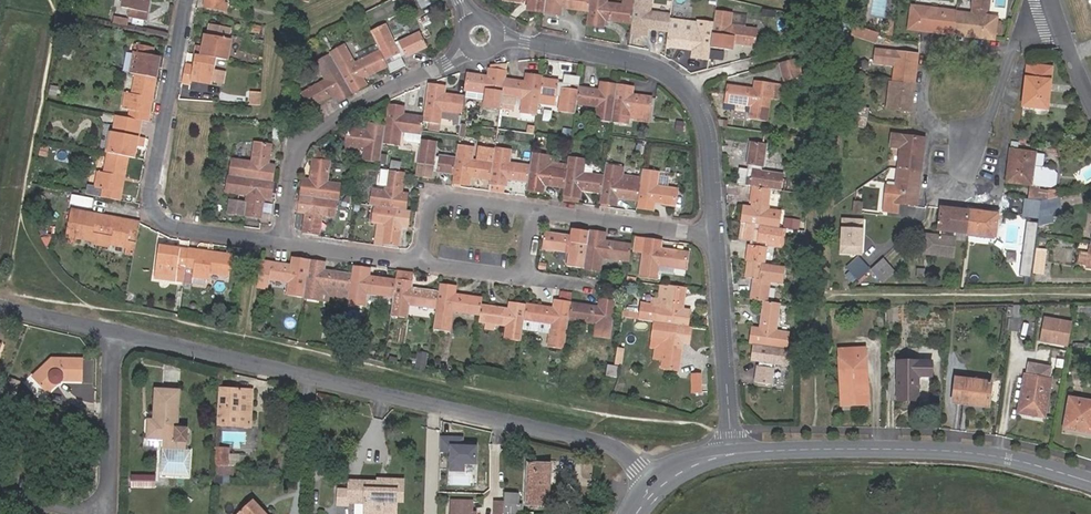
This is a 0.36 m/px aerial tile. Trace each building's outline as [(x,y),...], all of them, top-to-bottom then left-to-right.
[(121,6),(129,8),(127,15),(146,19),(150,0),(123,0),(121,6)] [(227,2),(224,1),(216,0),(205,0),(203,7),(226,12),(227,2)] [(436,0),(417,0),(422,8),(436,0)] [(546,0),(512,0),(529,2),(528,9),(544,12),(546,0)] [(544,12),(560,15),(561,8),(589,12),(590,0),(546,0),(544,12)] [(589,12),(587,24),(603,26),(604,19),(607,2),(607,0),(590,0),(589,12)] [(634,6),(632,24),(630,33),(646,35),(647,28),(668,32),(669,29),(670,15),(649,12),(651,0),(635,0),(634,6)] [(997,17),(983,15),(983,12),(990,7),(991,0),(973,0),(972,14),(957,12),(954,29),(969,31),(969,36),(994,39),(995,34),(1000,35),(1001,24),(996,23),(997,17)] [(634,6),(607,2),(604,19),(632,24),(634,6)] [(907,28),(921,30),(941,32),(941,29),(954,31),(954,29),(957,12),(910,5),(907,28)] [(716,11),(714,23),(711,47),(727,49),(728,42),(755,46),(757,30),(731,25),(732,13),(716,11)] [(436,20),(424,26),(427,34),(440,28),(436,20)] [(695,33),(669,29),(668,32),(666,46),(693,50),(693,56),(709,59),(711,49),(711,47),(714,23),(697,20),(695,33)] [(380,50),(388,66),(390,72),(405,65),(402,59),(426,47),(419,32),(395,43),(386,25),(372,32),(380,50)] [(876,33),(855,26),(852,34),(873,41),(876,33)] [(200,55),(216,58),(228,61),(232,41),(230,40),(232,31),(212,27),(210,36),(204,36),(200,55)] [(130,73),(135,74),(157,78),(161,58),(153,56),(155,48),(135,44),(130,73)] [(362,79),(388,66),(380,50),(354,64),(344,46),(331,54),(352,92),(365,84),(362,79)] [(725,61),(727,51),(711,49),(709,59),(725,61)] [(914,83),(918,54),(876,49),(874,63),(894,66),(892,82),(914,83)] [(186,63),(182,83),(189,84),(190,80),(211,84),(211,82),(214,69),(216,58),(200,55),(195,54),(193,65),(186,63)] [(337,100),(352,92),(331,54),(316,62),(325,79),(302,93),(310,107),(333,95),(337,100)] [(794,59),(779,63),(784,80),(798,76),(794,59)] [(1051,68),(1027,65),(1023,107),(1046,109),(1051,68)] [(214,69),(211,82),(223,84),(225,71),(214,69)] [(501,103),(505,78),(505,72),(491,70),(490,76),(467,73),(465,89),(487,92),(485,105),(501,107),(501,103)] [(131,109),(129,117),(137,119),(149,121),(157,78),(135,74),(131,94),(126,93),(123,107),(131,109)] [(526,82),(505,78),(501,103),(516,105),(518,97),(523,97),(521,111),(538,113),(540,104),(541,95),(543,78),(528,75),(526,82)] [(564,81),(543,78),(541,95),(557,97),(562,98),(560,111),(576,113),(577,104),(580,86),(581,78),(565,76),(564,81)] [(887,109),(911,112),(914,83),(892,82),(890,82),(887,109)] [(771,85),(755,83),(754,90),(728,86),(725,102),(752,107),(750,119),(765,121),(771,85)] [(601,89),(580,86),(577,104),(598,107),(596,118),(612,121),(617,86),(601,84),(601,89)] [(429,85),(424,117),(424,120),(440,123),(442,110),(462,113),(464,96),(444,93),(445,87),(429,85)] [(633,88),(617,86),(612,121),(628,123),(630,110),(651,113),(653,98),(632,94),(633,88)] [(250,103),(260,104),(260,91),(251,90),(250,103)] [(557,97),(541,95),(540,104),(556,106),(557,97)] [(388,105),(385,126),(383,141),(400,143),(402,131),(422,134),(422,130),(424,120),(424,117),(403,114),(404,108),(388,105)] [(854,106),(852,115),(867,118),(869,109),(854,106)] [(544,110),(543,121),(551,122),(552,111),(544,110)] [(117,133),(120,116),(114,114),(110,132),(117,133)] [(867,118),(852,115),(851,126),(865,129),(867,118)] [(129,117),(120,116),(117,133),(110,132),(106,153),(107,153),(129,157),(135,158),(137,145),(143,146),(144,138),(134,136),(137,119),(129,117)] [(383,141),(385,126),(370,124),(369,131),(348,127),(346,144),(365,147),(363,159),(379,162),(383,141)] [(900,148),(897,169),(922,171),(926,138),(908,136),(892,134),(890,147),(900,148)] [(454,174),(457,157),(436,153),(437,142),(421,140),(416,174),(432,176),(432,171),(454,174)] [(268,164),(271,144),(255,142),(252,161),(232,158),(230,175),(272,181),(275,165),(268,164)] [(41,143),(39,156),(48,158),(50,144),(41,143)] [(753,186),(772,189),(782,190),(784,174),(763,171),(766,145),(750,143),(746,169),(740,168),(738,184),(753,186)] [(458,144),(457,157),(454,174),(454,180),(469,182),(470,177),(491,180),(493,162),(474,159),(476,147),(458,144)] [(495,148),(493,162),(491,180),(491,184),(507,186),(508,180),(528,183),(531,165),(511,162),(512,151),(495,148)] [(1031,185),(1029,199),(1041,201),(1042,201),(1047,200),(1048,192),(1040,191),(1041,188),(1050,189),(1052,189),(1056,185),(1057,176),(1053,169),(1042,168),(1044,156),(1035,155),(1035,153),(1012,150),(1008,182),(1031,185)] [(120,200),(129,157),(107,153),(103,173),(97,172),(94,186),(100,187),(98,196),(120,200)] [(532,153),(531,165),(528,183),(527,189),(544,191),(544,185),(565,189),(567,170),(547,167),(549,155),(532,153)] [(569,158),(567,170),(565,189),(564,194),(581,197),(582,191),(602,194),(605,176),(584,173),(586,160),(569,158)] [(301,195),(337,200),(340,184),(327,182),(330,162),(313,160),(310,180),(304,179),(301,195)] [(618,197),(639,200),(642,178),(626,176),(624,184),(620,183),(622,168),(606,165),(605,176),(602,194),(601,201),(617,203),(618,197)] [(922,171),(897,169),(895,188),(885,186),(882,211),(897,213),(899,203),(917,205),(922,171)] [(370,205),(374,205),(406,210),(408,194),(402,193),(405,172),(389,170),(386,190),(373,188),(370,205)] [(642,178),(639,200),(638,207),(654,209),(655,203),(674,206),(677,188),(658,184),(659,173),(643,170),(642,178)] [(272,181),(230,175),(227,191),(247,194),(246,205),(229,203),(227,211),(244,214),(261,216),(263,196),(270,197),(272,181)] [(769,209),(772,189),(753,186),(750,207),(745,206),(742,223),(747,224),(778,229),(781,211),(769,209)] [(335,216),(337,200),(301,195),(299,211),(306,212),(303,233),(319,235),(322,214),(335,216)] [(1042,201),(1041,201),(1040,210),(1058,207),(1057,198),(1047,200),(1042,201)] [(1019,211),(1021,203),(1009,200),(1007,208),(1019,211)] [(861,215),(862,204),(855,203),(854,214),(861,215)] [(406,210),(374,205),(372,221),(386,223),(382,244),(397,247),(401,225),(408,226),(410,210),(406,210)] [(140,221),(71,207),(64,241),(75,243),(76,236),(92,239),(93,234),(113,238),(111,244),(126,247),(124,254),(133,256),(140,221)] [(969,211),(940,207),(937,230),(939,230),(954,232),(967,234),(969,211)] [(969,211),(967,234),(996,237),(999,214),(969,211)] [(782,229),(778,229),(747,224),(745,240),(752,241),(749,262),(765,264),(768,244),(780,245),(782,229)] [(585,266),(589,232),(573,229),(572,236),(546,232),(544,249),(569,252),(568,264),(585,266)] [(952,248),(954,232),(939,230),(939,237),(924,235),(923,245),(952,248)] [(605,234),(589,232),(585,266),(601,269),(603,257),(630,261),(633,244),(605,240),(605,234)] [(662,243),(637,239),(635,251),(645,252),(641,274),(657,277),(659,265),(686,269),(689,253),(661,248),(662,243)] [(189,249),(160,245),(156,271),(176,274),(175,282),(184,283),(186,269),(189,249)] [(951,257),(952,248),(923,245),(922,254),(951,257)] [(232,254),(189,249),(186,269),(194,270),(194,277),(209,279),(210,272),(229,274),(232,254)] [(1035,249),(1032,273),(1042,274),(1045,251),(1035,249)] [(852,273),(858,280),(870,270),(864,262),(859,257),(846,267),(852,273)] [(263,260),(259,286),(269,288),(270,279),(289,282),(288,294),(305,296),(310,260),(294,258),(293,264),(273,261),(263,260)] [(889,266),(882,259),(870,270),(876,277),(879,280),(883,280),(893,271),(889,266)] [(326,263),(310,260),(305,296),(321,298),(323,286),(350,290),(352,272),(325,268),(326,263)] [(784,267),(765,264),(749,262),(747,278),(754,279),(751,299),(763,301),(767,302),(770,281),(782,283),(784,267)] [(394,297),(397,278),(369,274),(369,269),(353,266),(352,272),(350,290),(348,302),(364,305),(366,293),(394,297)] [(175,282),(176,274),(156,271),(155,279),(175,282)] [(411,280),(397,278),(394,297),(392,314),(407,317),(409,304),(437,308),(440,291),(411,286),(411,280)] [(441,285),(440,291),(437,308),(434,327),(450,329),(452,310),(481,314),(482,305),(483,297),(455,292),(456,287),(441,285)] [(651,321),(655,322),(687,326),(690,310),(683,309),(686,289),(670,287),(667,307),(654,305),(651,321)] [(572,302),(571,303),(569,320),(596,325),(594,335),(611,338),(617,302),(601,300),(600,306),(572,302)] [(527,303),(527,304),(525,320),(552,324),(549,344),(565,346),(569,320),(571,303),(555,301),(554,307),(527,303)] [(780,304),(767,302),(763,301),(759,330),(753,329),(751,344),(753,344),(786,349),(789,333),(776,330),(780,304)] [(510,309),(482,305),(481,314),(480,321),(506,325),(504,338),(522,340),(525,320),(527,304),(511,302),(510,309)] [(1021,317),(1023,305),(1014,304),(1012,316),(1021,317)] [(1012,316),(1010,331),(1019,332),(1021,317),(1012,316)] [(687,326),(655,322),(653,338),(666,339),(662,367),(679,369),(683,342),(689,343),(691,327),(687,326)] [(789,350),(786,349),(753,344),(751,360),(758,361),(755,381),(771,384),(774,365),(786,367),(789,350)] [(866,348),(839,349),(841,405),(868,403),(866,348)] [(426,370),(428,352),(417,351),(416,369),(426,370)] [(1058,352),(1054,366),(1063,368),(1066,354),(1058,352)] [(54,358),(33,377),(46,392),(62,379),(81,379),(82,360),(54,358)] [(932,362),(903,361),(903,377),(898,377),(898,400),(919,400),(919,377),(932,377),(932,362)] [(1048,380),(1050,368),(1029,364),(1027,376),(1048,380)] [(615,366),(608,365),(606,375),(617,377),(619,367),(615,366)] [(1027,376),(1025,375),(1019,412),(1044,416),(1050,380),(1048,380),(1027,376)] [(992,382),(956,378),(954,401),(989,405),(992,382)] [(241,389),(221,387),(219,423),(240,424),(241,389)] [(250,389),(241,389),(240,424),(249,425),(250,389)] [(189,438),(189,436),(186,430),(178,430),(180,393),(155,391),(153,423),(149,422),(148,440),(164,441),(177,442),(185,443),(189,438)] [(1070,398),(1065,427),(1090,432),(1090,401),(1070,398)] [(476,466),(477,445),(463,445),(463,440),(441,439),(440,453),(451,454),(451,472),(464,473),(464,466),(476,466)] [(164,441),(148,440),(147,449),(163,450),(164,441)] [(187,462),(188,452),(185,452),(185,443),(164,441),(163,450),(161,477),(186,479),(187,462)] [(229,450),(215,449),(214,465),(228,466),(229,450)] [(546,484),(547,465),(528,464),(526,504),(548,506),(549,485),(546,484)] [(233,477),(234,467),(228,466),(214,465),(214,476),(233,477)] [(154,488),(154,477),(132,477),(132,488),(154,488)] [(379,479),(379,482),(350,480),(350,490),(349,502),(366,503),(365,513),(396,513),(397,500),(403,500),(403,479),(379,479)] [(349,502),(350,490),(339,490),(338,505),(349,505),(349,502)] [(505,493),(504,502),(504,513),(522,513),(523,504),(519,504),(519,494),(505,493)] [(264,510),(255,500),(240,513),(241,513),(266,513),(263,511),(264,510)] [(452,502),(451,513),(475,513),(471,513),(472,503),(452,502)] [(504,502),(494,502),(493,513),(504,513),(504,502)]
